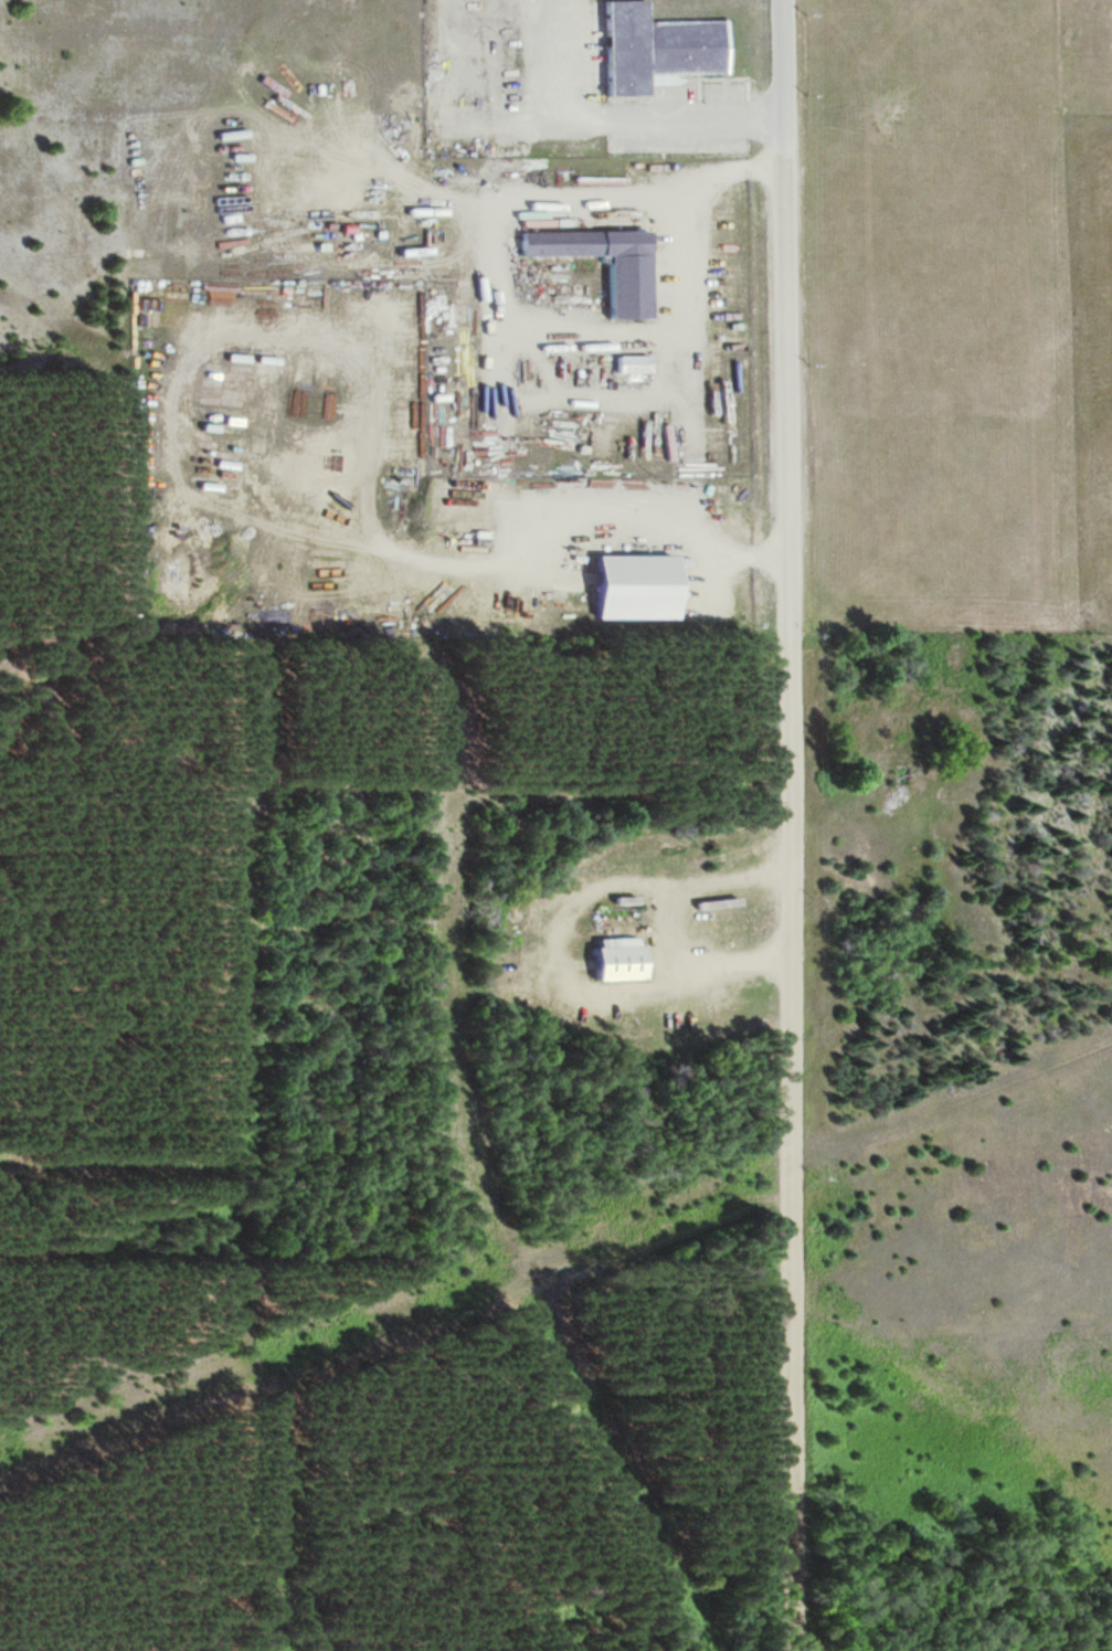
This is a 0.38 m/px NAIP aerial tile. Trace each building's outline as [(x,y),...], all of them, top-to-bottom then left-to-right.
[(726,76),(726,21),(646,22),(646,1),(600,2),(601,52),(602,52),(603,98),(645,98),(645,77),(726,76)] [(651,320),(651,232),(519,233),(520,257),(606,257),(607,320),(651,320)] [(648,357),(616,357),(616,374),(648,374),(648,357)] [(673,620),(673,557),(592,557),(592,620),(673,620)] [(638,940),(589,940),(589,983),(638,983),(638,940)]
